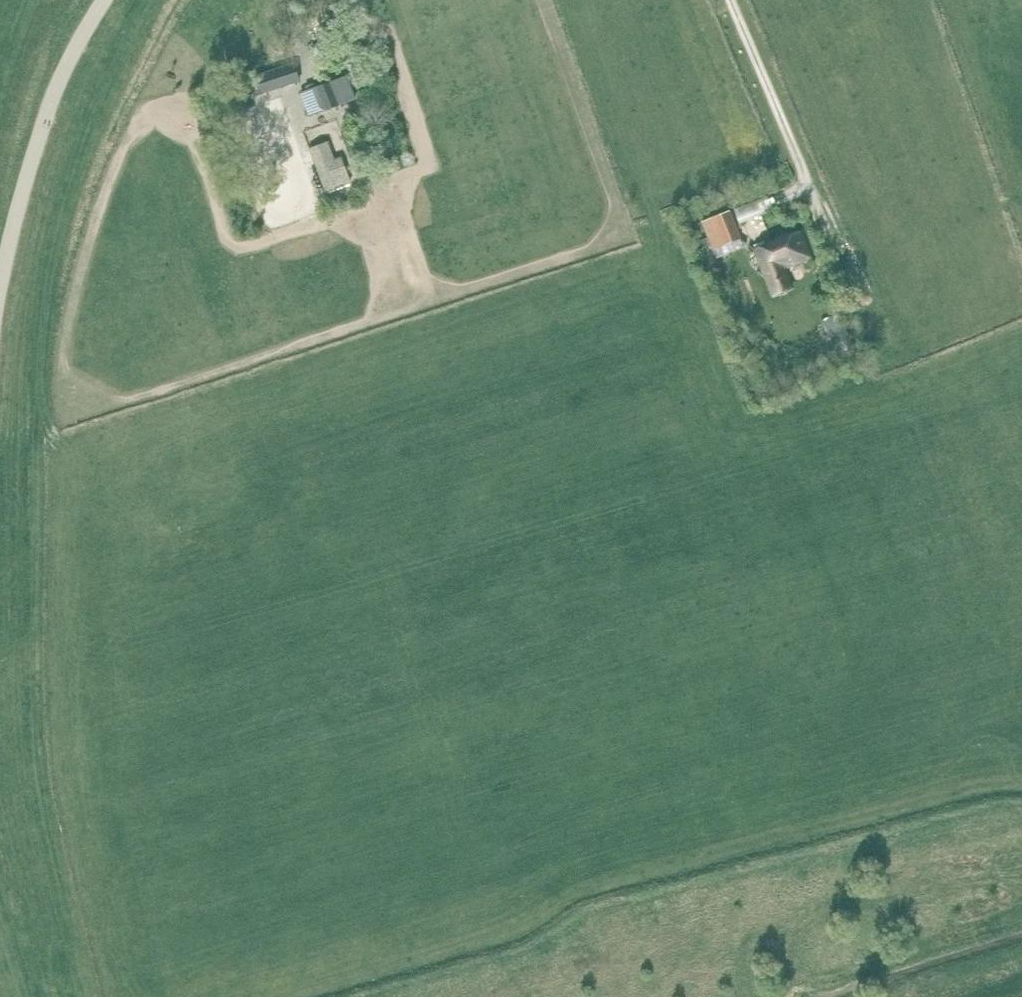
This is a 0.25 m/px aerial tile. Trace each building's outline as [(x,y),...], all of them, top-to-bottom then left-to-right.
[(267,72),(256,76),(262,94),(299,81),(293,63),(269,72),(267,72)] [(354,99),(346,77),(301,94),(309,116),(354,99)] [(328,141),(308,148),(315,165),(325,192),(349,182),(340,156),(334,158),(328,141)] [(741,238),(729,209),(701,221),(712,249),(741,238)] [(784,268),(809,257),(799,232),(755,250),(773,295),(792,288),(784,268)] [(835,354),(853,347),(839,313),(821,320),(835,354)]
